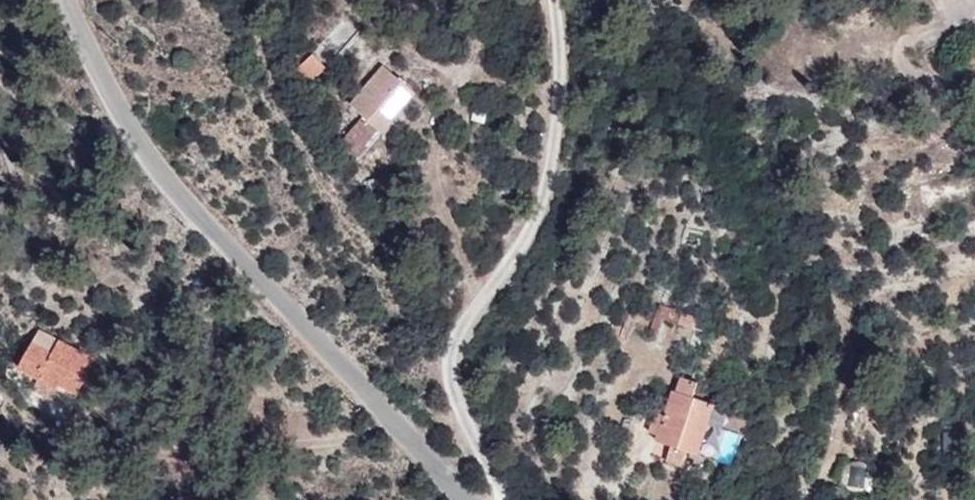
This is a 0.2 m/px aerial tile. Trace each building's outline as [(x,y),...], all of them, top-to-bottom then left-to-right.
[(389,76),(359,113),(371,122),(349,149),(369,166),(421,102),(389,76)] [(55,365),(71,336),(14,305),(0,333),(0,347),(52,373),(55,365)] [(664,328),(643,321),(631,350),(655,359),(658,353),(665,356),(675,333),(702,343),(707,330),(669,316),(664,328)] [(75,378),(55,365),(52,373),(45,383),(64,395),(75,378)] [(689,462),(705,410),(681,403),(663,455),(689,462)] [(721,415),(705,410),(689,462),(706,466),(721,415)] [(733,465),(741,434),(723,430),(716,461),(733,465)] [(855,491),(870,478),(854,461),(840,475),(855,491)]
